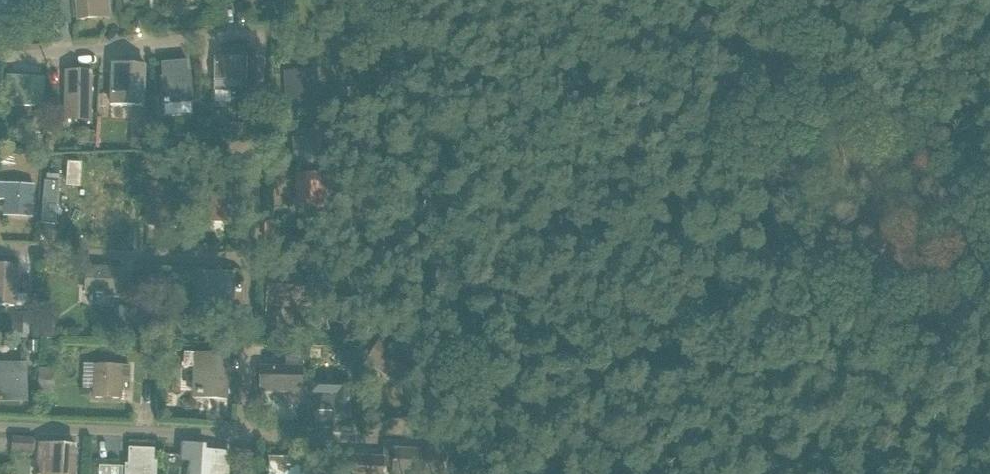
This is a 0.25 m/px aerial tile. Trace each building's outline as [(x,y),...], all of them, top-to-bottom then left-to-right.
[(11,13),(10,0),(0,0),(0,14),(11,13)] [(43,17),(55,17),(56,26),(64,26),(63,16),(67,16),(66,0),(42,0),(43,17)] [(77,21),(89,20),(88,10),(109,8),(108,0),(76,0),(77,21)] [(124,11),(132,10),(130,0),(122,0),(124,11)] [(349,54),(335,55),(336,67),(349,66),(349,54)] [(228,66),(214,66),(214,92),(214,102),(231,102),(231,100),(235,100),(235,112),(232,112),(231,133),(245,133),(245,112),(245,100),(247,100),(247,58),(246,58),(229,58),(228,58),(228,66)] [(187,61),(161,63),(163,83),(166,117),(191,115),(187,61)] [(112,65),(111,96),(110,105),(142,107),(144,67),(112,65)] [(311,71),(282,73),(285,111),(313,110),(312,99),(314,98),(314,94),(312,94),(311,81),(315,80),(315,72),(311,73),(311,71)] [(73,89),(65,88),(64,118),(78,119),(78,121),(91,122),(92,119),(90,119),(91,72),(79,72),(79,74),(73,74),(73,89)] [(7,77),(6,97),(6,105),(42,107),(43,79),(7,77)] [(45,137),(46,116),(34,116),(33,136),(45,137)] [(309,139),(301,139),(292,140),(293,166),(322,164),(320,130),(309,131),(309,139)] [(78,131),(78,143),(95,144),(95,132),(78,131)] [(131,133),(129,148),(142,150),(144,135),(131,133)] [(147,133),(146,147),(158,148),(159,134),(147,133)] [(66,163),(64,186),(79,187),(81,164),(66,163)] [(3,182),(35,183),(35,173),(4,172),(3,182)] [(326,177),(297,177),(297,188),(306,188),(306,208),(307,208),(306,220),(327,220),(327,208),(335,208),(336,187),(326,187),(326,177)] [(53,226),(58,184),(45,182),(40,224),(53,226)] [(6,200),(5,208),(31,210),(33,185),(0,183),(0,200),(6,200)] [(197,190),(196,222),(236,224),(237,192),(197,190)] [(15,307),(16,295),(17,266),(0,265),(0,306),(15,307)] [(87,269),(86,289),(86,293),(95,293),(95,295),(103,295),(103,294),(121,295),(123,271),(87,269)] [(233,275),(194,273),(193,303),(204,303),(204,314),(232,315),(233,275)] [(27,295),(16,295),(15,307),(26,307),(27,295)] [(114,309),(114,324),(115,324),(129,325),(132,325),(132,310),(114,309)] [(150,338),(163,336),(162,323),(148,325),(150,338)] [(115,324),(114,336),(128,337),(129,325),(115,324)] [(393,378),(403,385),(416,363),(381,340),(367,362),(376,368),(380,362),(386,367),(385,368),(389,371),(390,369),(397,373),(393,378)] [(224,401),(226,355),(183,354),(182,367),(191,367),(190,400),(224,401)] [(95,359),(94,390),(94,398),(122,399),(122,390),(128,391),(129,367),(124,367),(124,360),(95,359)] [(25,400),(25,365),(0,366),(0,401),(25,400)] [(37,369),(36,395),(53,396),(54,370),(37,369)] [(260,369),(260,391),(289,391),(289,404),(307,405),(307,369),(260,369)] [(350,383),(312,382),(311,394),(316,394),(316,410),(336,411),(335,419),(349,419),(350,383)] [(229,454),(206,453),(207,445),(181,444),(179,463),(187,463),(186,473),(228,473),(229,454)] [(37,473),(74,473),(75,447),(39,445),(37,473)] [(156,461),(154,461),(154,450),(128,449),(127,473),(156,473),(156,461)] [(382,467),(394,468),(394,473),(443,473),(444,452),(383,449),(383,459),(348,457),(347,473),(382,473),(382,467)] [(319,460),(281,458),(271,458),(270,473),(319,473),(319,460)]
